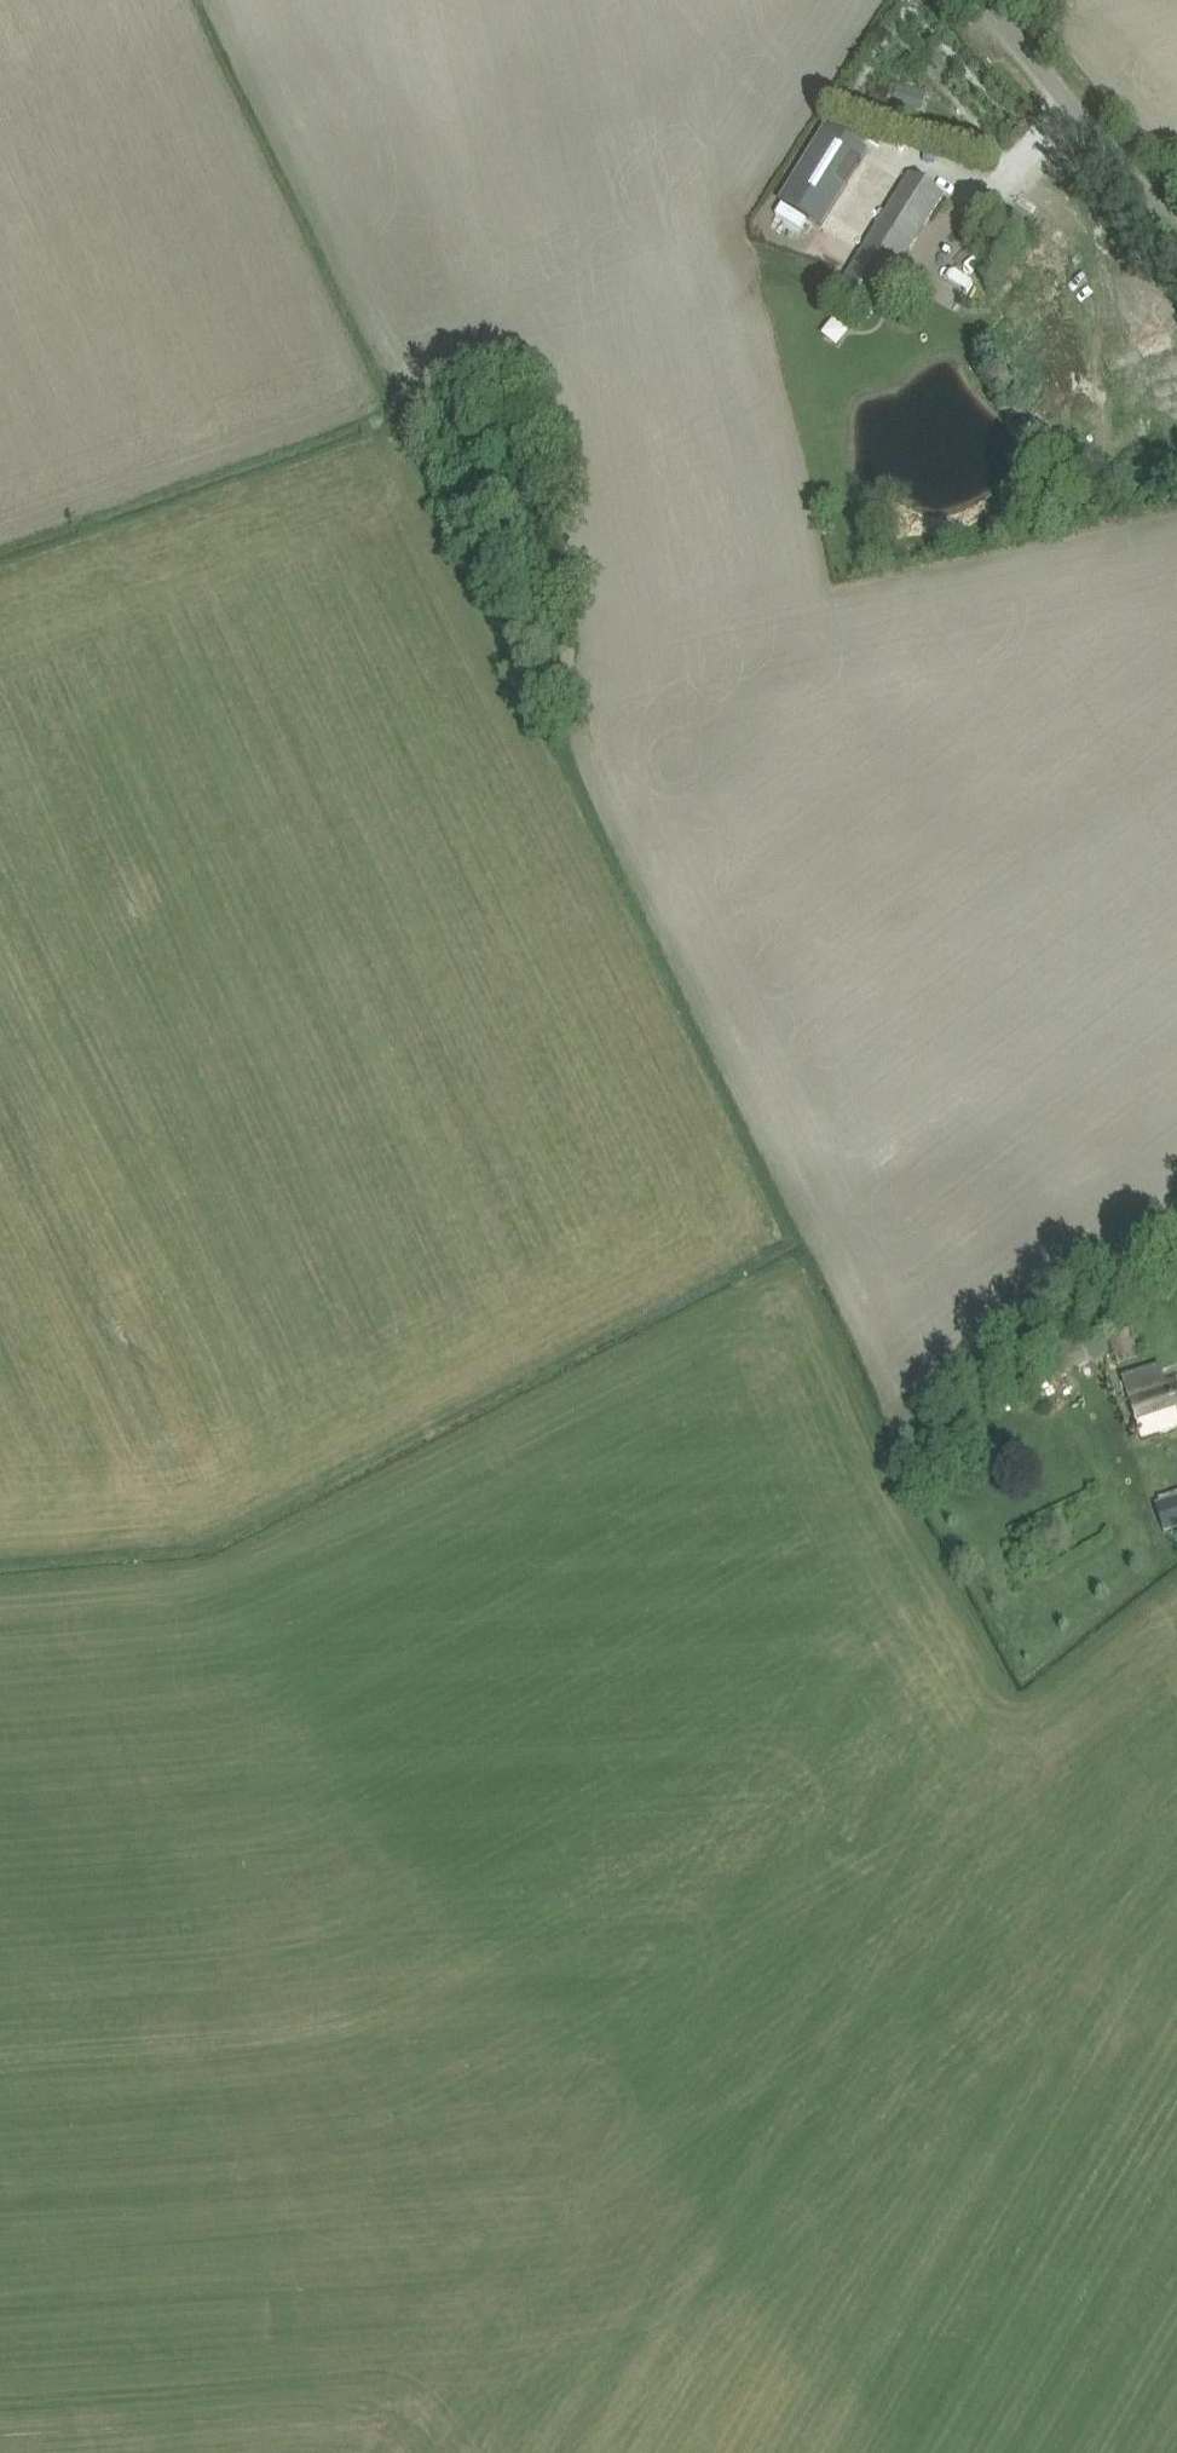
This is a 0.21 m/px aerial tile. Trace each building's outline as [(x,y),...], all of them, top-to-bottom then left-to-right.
[(898,86),(893,104),(918,111),(922,93),(898,86)] [(787,175),(824,196),(855,143),(818,122),(787,175)] [(911,174),(898,194),(835,294),(868,315),(925,226),(944,195),(911,174)] [(1047,1346),(1055,1366),(1091,1353),(1084,1333),(1047,1346)] [(1128,1396),(1143,1440),(1170,1431),(1167,1422),(1176,1419),(1176,1379),(1128,1396)] [(1165,1514),(1169,1521),(1161,1526),(1170,1542),(1176,1538),(1176,1507),(1165,1514)]
